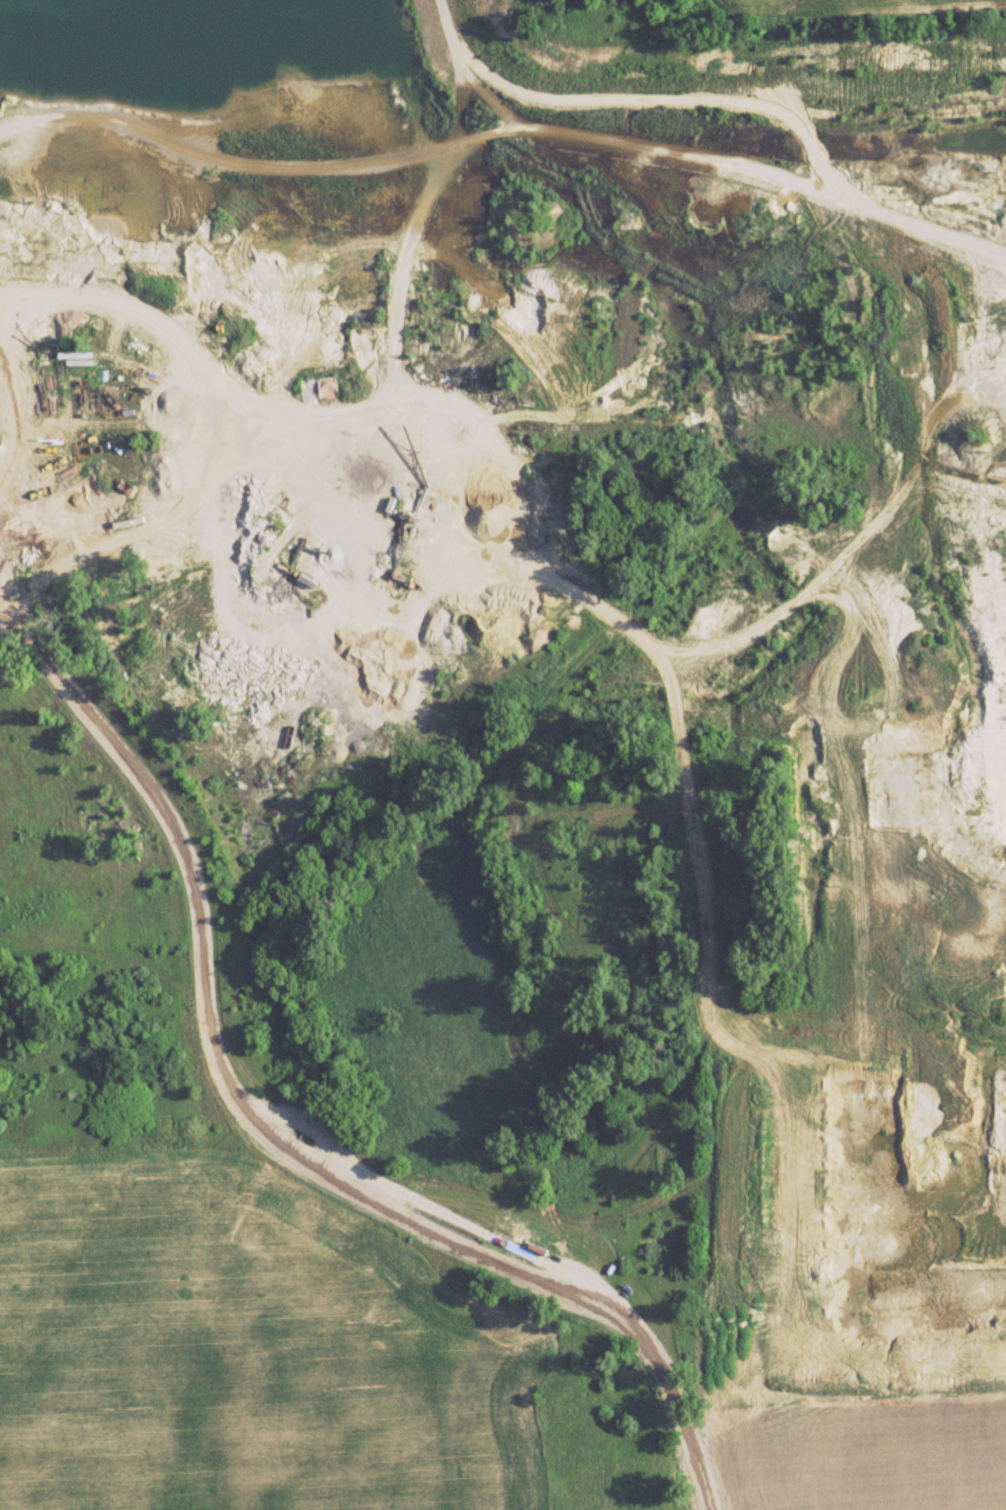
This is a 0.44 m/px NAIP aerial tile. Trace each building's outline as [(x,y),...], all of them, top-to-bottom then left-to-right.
[(527,1242),(523,1250),(542,1257),(545,1249),(527,1242)]
